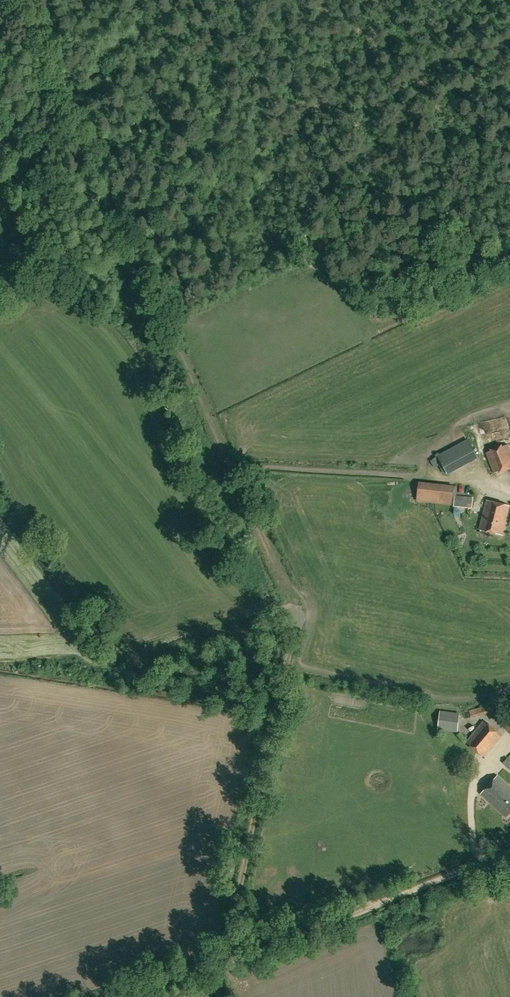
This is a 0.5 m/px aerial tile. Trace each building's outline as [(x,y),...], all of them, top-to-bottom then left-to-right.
[(456,459),(456,460),(477,448),(473,441),(446,456),(449,462),(456,459)] [(508,444),(487,453),(494,473),(509,467),(509,449),(508,444)] [(449,473),(483,459),(480,450),(446,464),(449,473)] [(437,466),(441,464),(437,456),(433,459),(437,466)] [(452,505),(455,485),(419,481),(416,501),(452,505)] [(472,508),(473,497),(455,495),(454,506),(472,508)] [(479,529),(502,535),(509,505),(487,499),(479,529)] [(458,712),(441,710),(439,730),(457,732),(458,712)] [(501,736),(484,722),(467,742),(484,757),(501,736)] [(501,795),(509,787),(497,776),(481,793),(493,805),(502,796),(501,795)] [(509,787),(501,795),(502,796),(493,805),(507,817),(509,814),(509,788),(509,787)]
